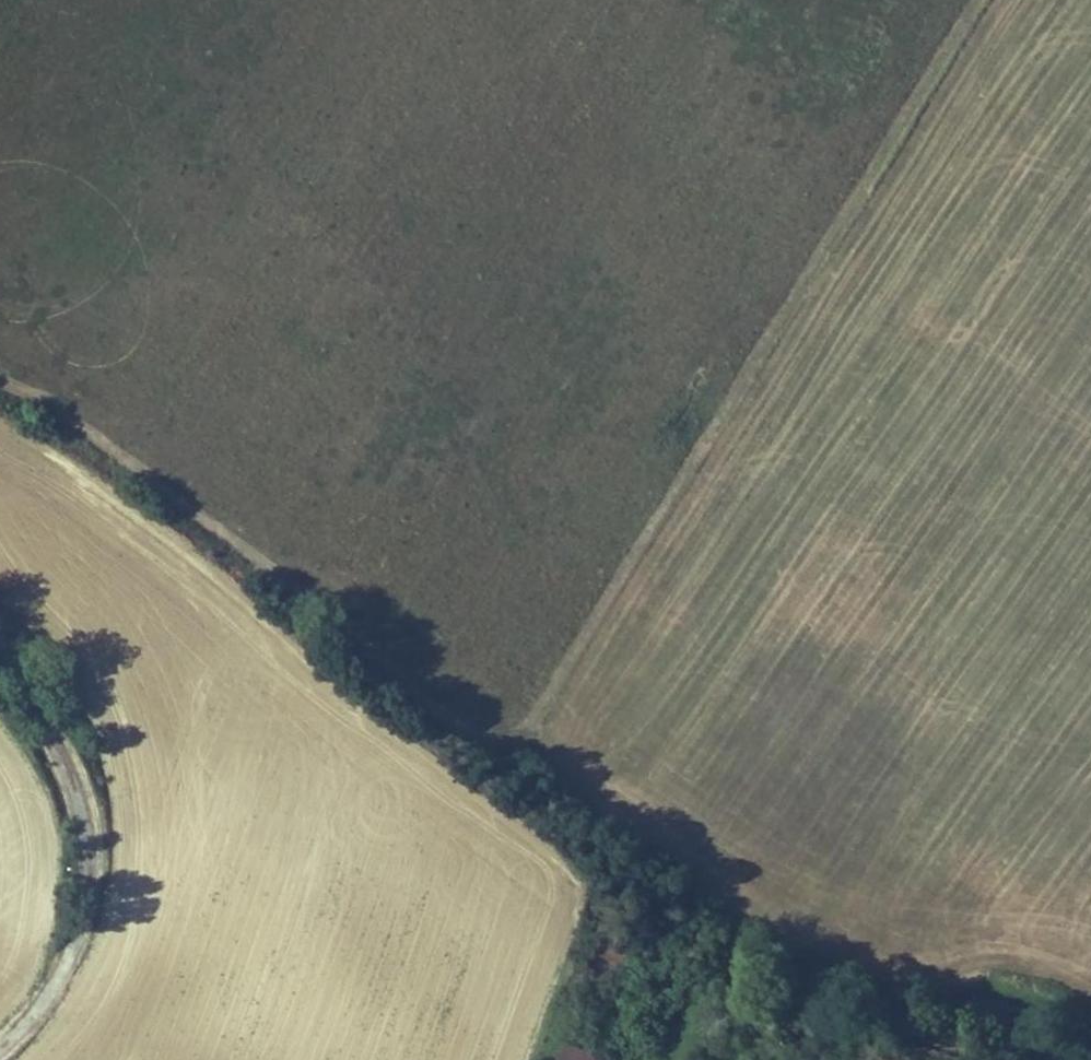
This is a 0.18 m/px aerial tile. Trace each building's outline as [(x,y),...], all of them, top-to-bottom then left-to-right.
[(563,1043),(556,1059),(604,1059),(563,1043)]
